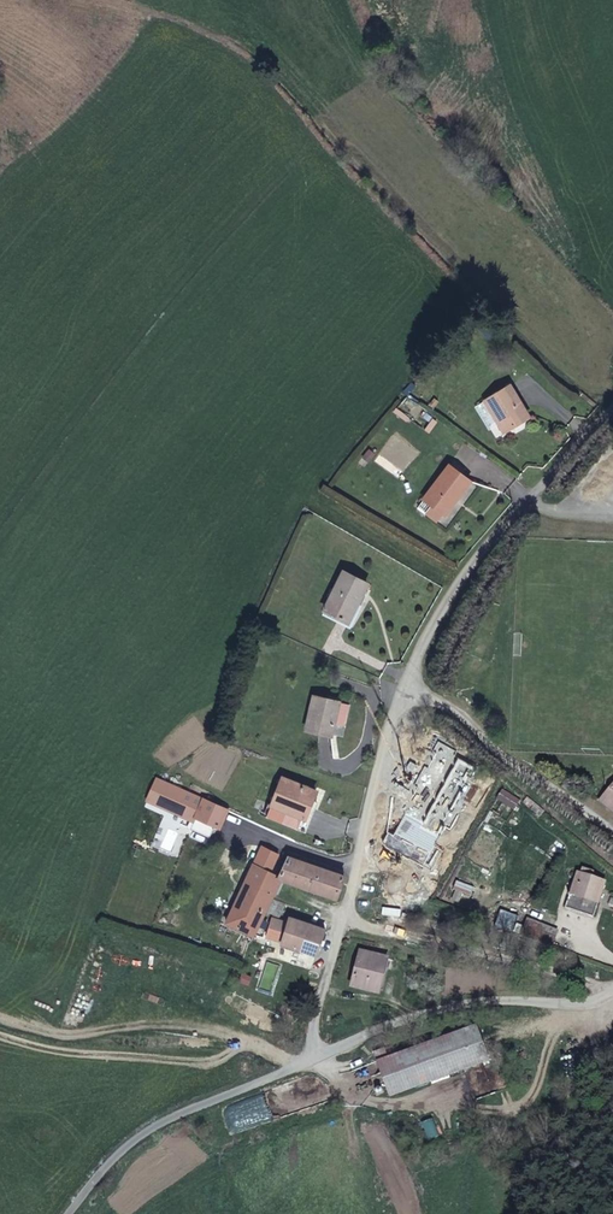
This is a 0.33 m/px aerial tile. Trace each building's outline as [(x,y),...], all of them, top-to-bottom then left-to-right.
[(488,338),(495,332),(487,322),(480,328),(488,338)] [(528,417),(510,386),(484,401),(503,432),(528,417)] [(444,515),(470,481),(449,465),(423,499),(444,515)] [(348,623),(367,584),(342,572),(323,612),(348,623)] [(313,696),(305,730),(330,736),(333,724),(338,702),(313,696)] [(338,702),(333,724),(344,726),(348,704),(338,702)] [(304,818),(312,800),(315,790),(282,778),(266,817),(305,832),(310,821),(304,818)] [(219,829),(227,811),(155,779),(147,801),(194,823),(195,819),(219,829)] [(599,800),(612,812),(612,782),(599,800)] [(516,811),(522,800),(503,788),(496,799),(516,811)] [(317,802),(312,800),(304,818),(310,821),(317,802)] [(336,899),(345,876),(290,857),(288,857),(279,877),(282,878),(281,880),(336,899)] [(271,899),(281,880),(282,878),(279,877),(253,865),(239,894),(226,923),(241,931),(252,936),(253,936),(265,912),(271,899)] [(595,902),(602,881),(591,878),(593,873),(582,869),(574,895),(570,894),(565,909),(593,918),(598,903),(595,902)] [(231,890),(218,919),(226,923),(239,894),(231,890)] [(453,893),(451,902),(460,905),(463,896),(453,893)] [(286,904),(271,899),(265,912),(279,918),(286,904)] [(521,934),(551,946),(558,929),(528,918),(521,934)] [(216,923),(251,940),(252,936),(241,931),(226,923),(218,919),(216,923)] [(288,926),(285,925),(280,942),(283,943),(282,946),(316,956),(325,930),(290,920),(288,926)] [(280,942),(285,925),(274,921),(268,938),(280,942)] [(378,994),(387,959),(360,952),(351,988),(378,994)] [(249,985),(252,976),(241,972),(238,981),(249,985)] [(389,1100),(489,1063),(475,1027),(396,1055),(393,1046),(373,1054),(389,1100)] [(493,1073),(479,1085),(488,1096),(503,1085),(493,1073)] [(429,1139),(442,1134),(436,1116),(422,1121),(429,1139)]
